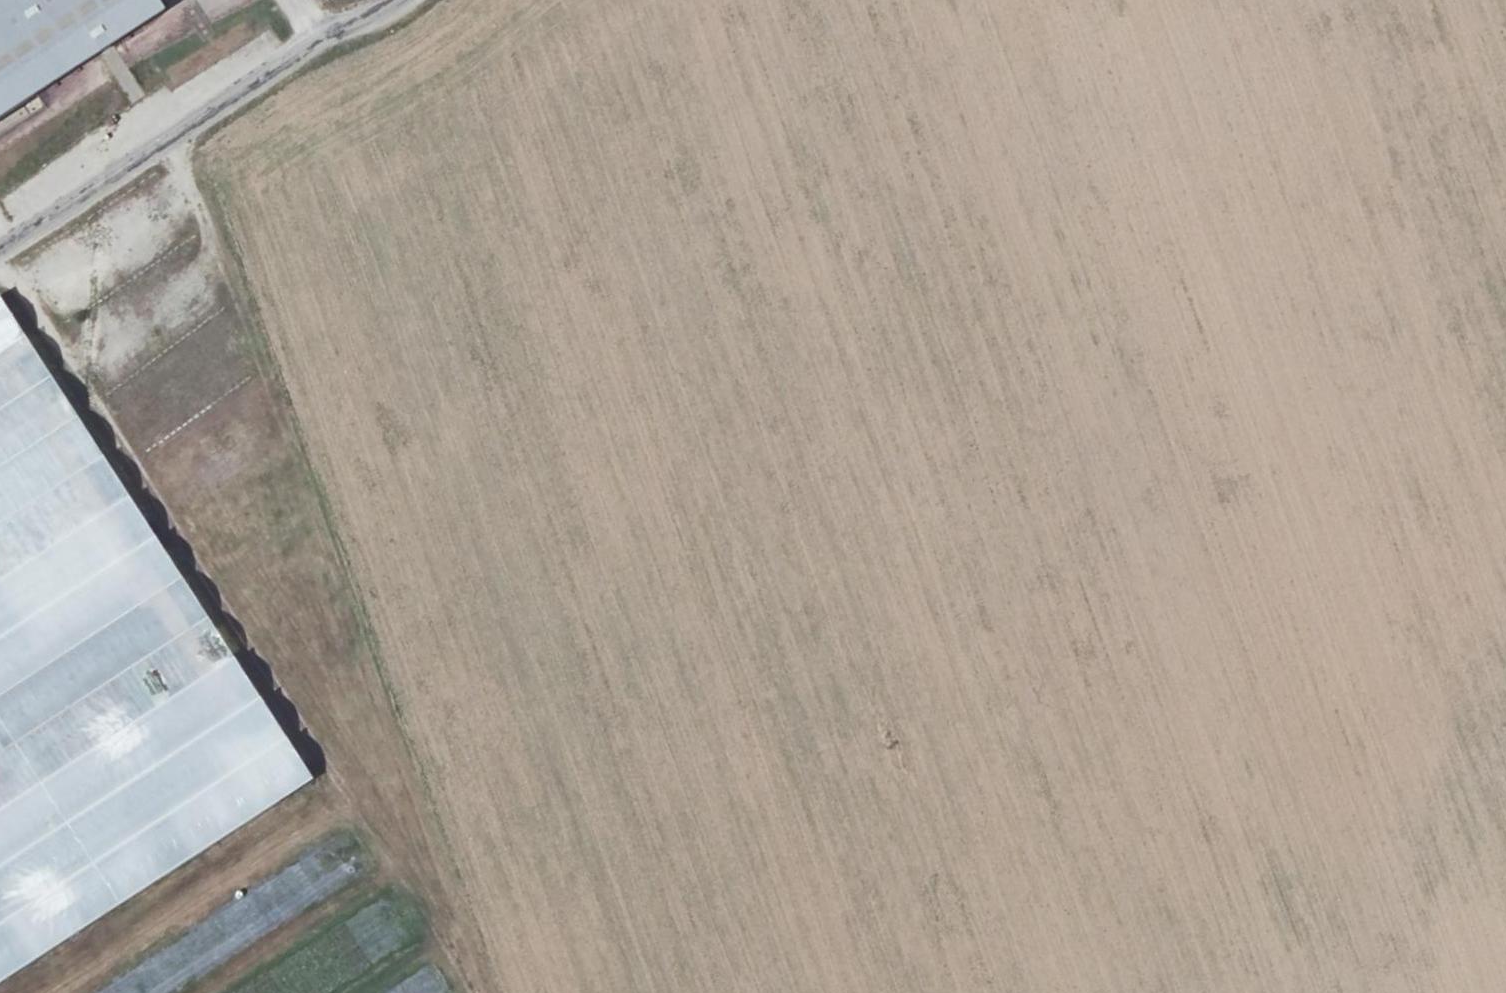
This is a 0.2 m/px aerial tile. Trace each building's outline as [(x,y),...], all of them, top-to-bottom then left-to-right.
[(148,13),(140,0),(48,0),(0,31),(0,110),(148,13)] [(0,301),(0,987),(315,782),(2,300),(0,301)]
